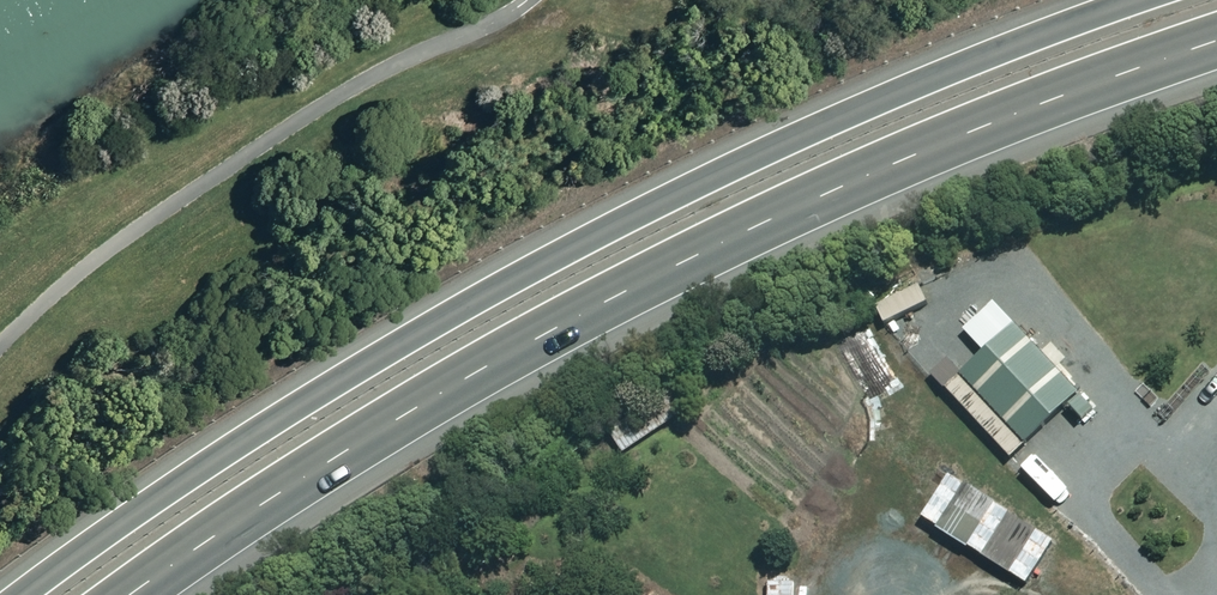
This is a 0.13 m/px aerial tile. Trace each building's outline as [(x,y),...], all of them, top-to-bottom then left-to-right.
[(924,289),(879,309),(886,326),(931,307),(924,289)] [(939,357),(924,371),(1004,455),(1060,402),(1077,419),(1090,406),(989,299),(957,329),(977,350),(953,372),(939,357)] [(1046,540),(943,476),(916,518),(1020,582),(1046,540)] [(763,594),(790,594),(791,583),(763,582),(763,594)]
